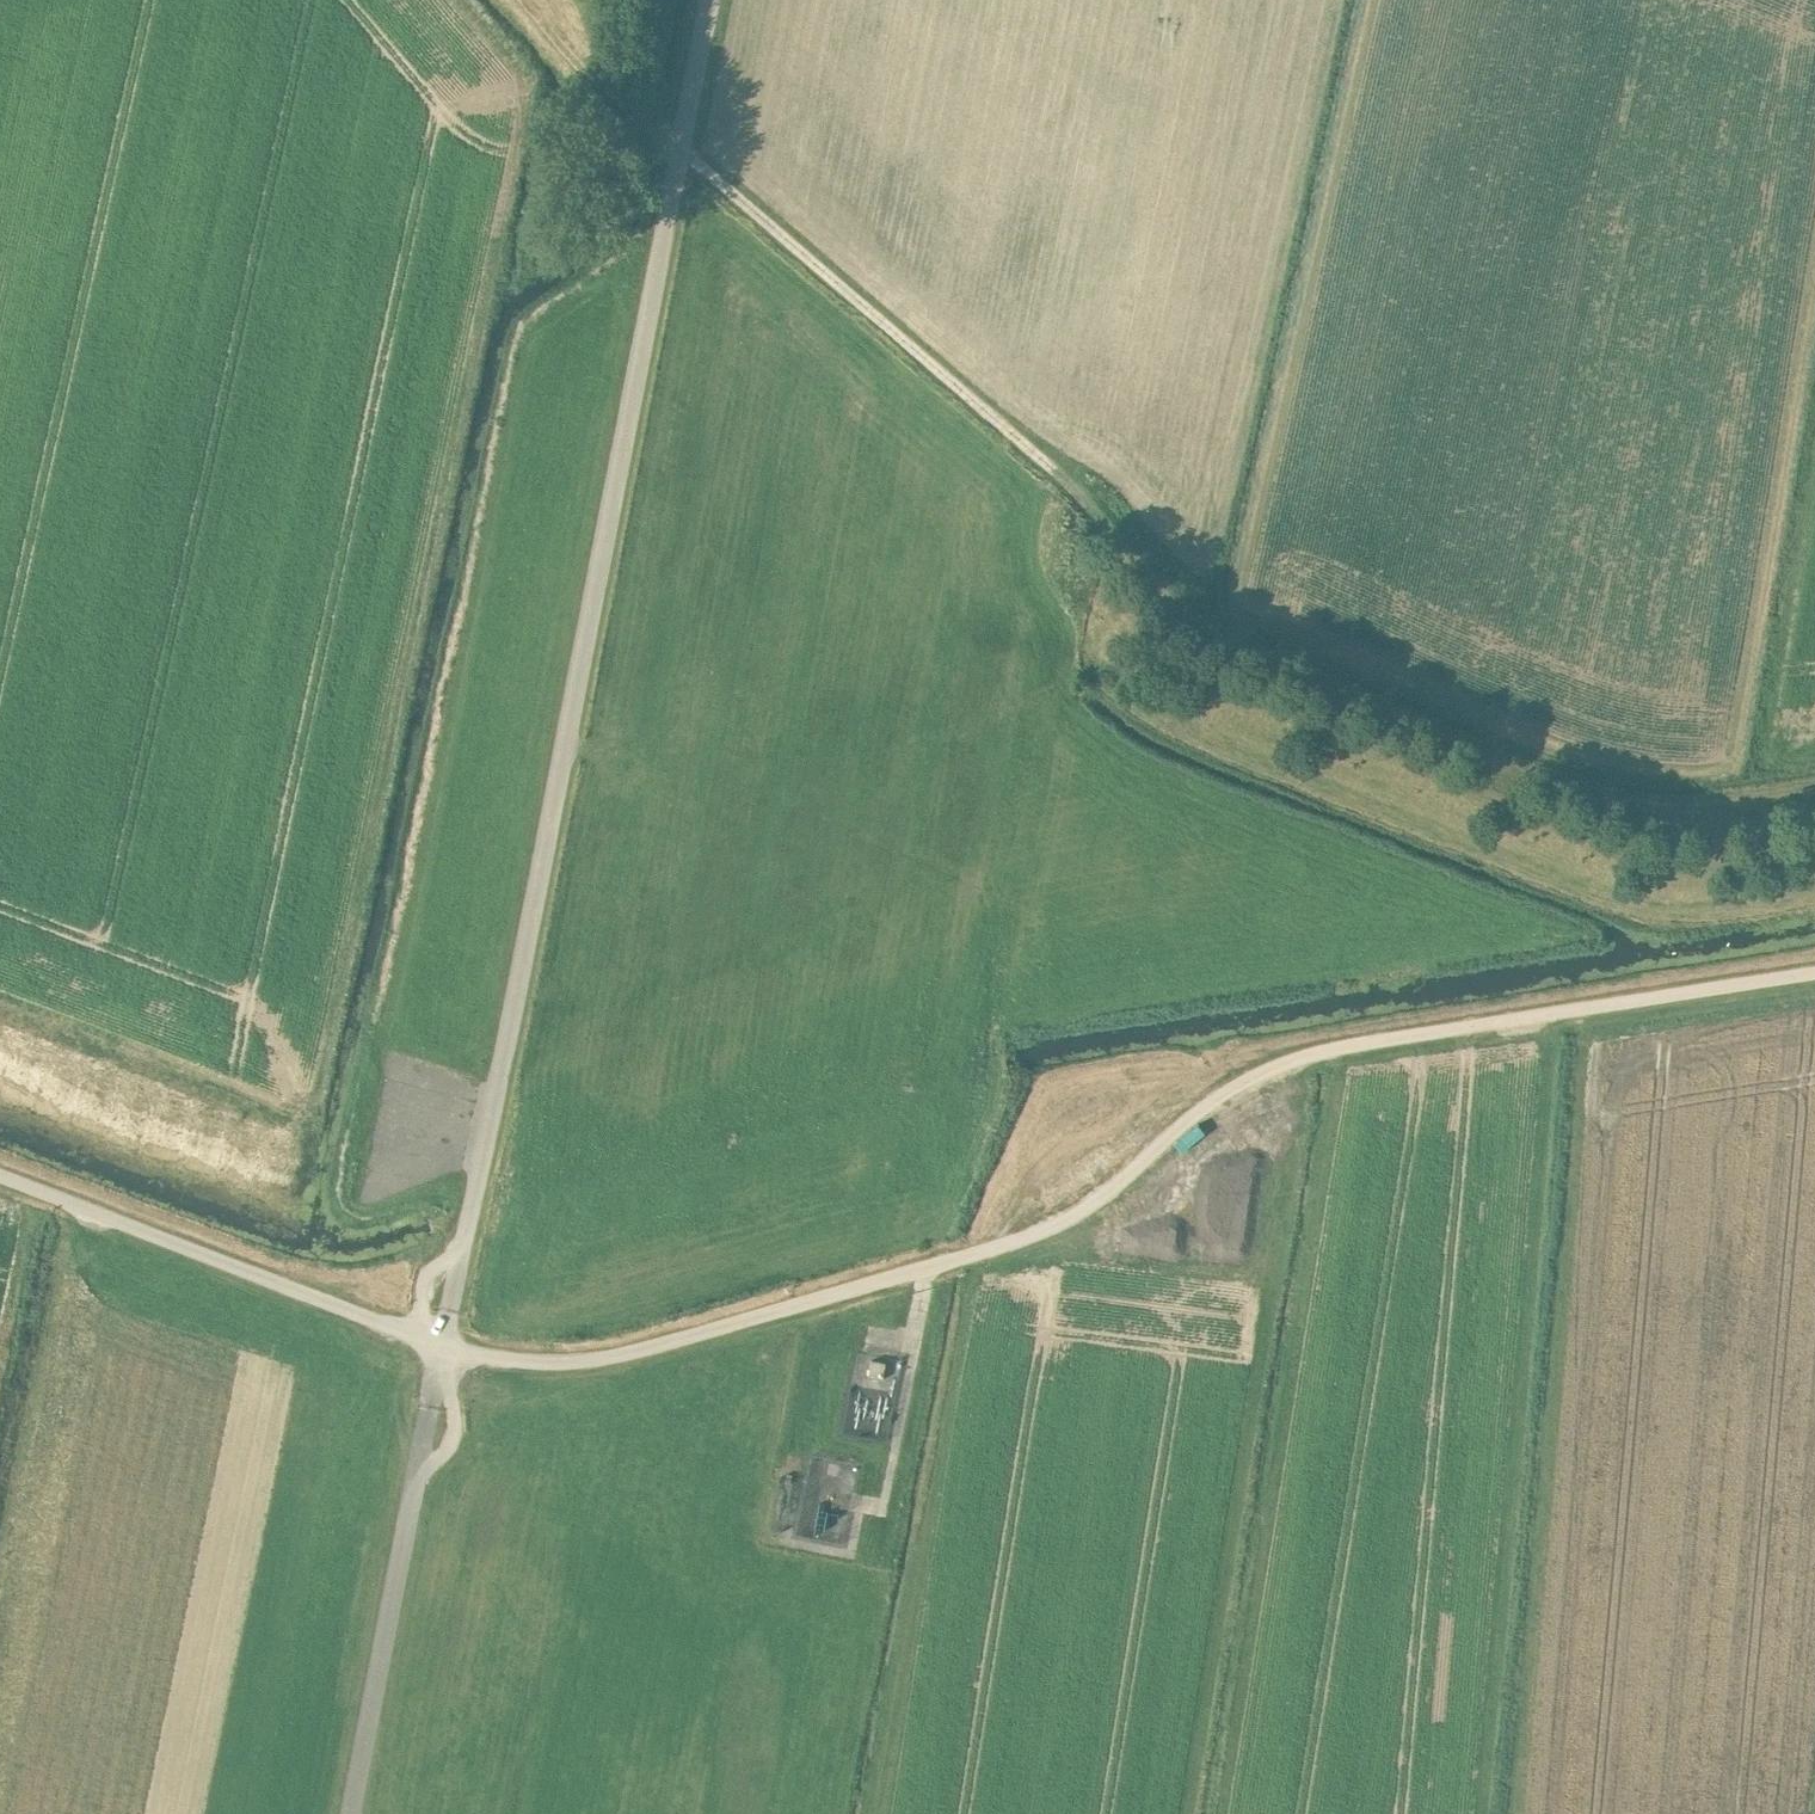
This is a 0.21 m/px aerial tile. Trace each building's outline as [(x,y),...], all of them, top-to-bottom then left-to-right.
[(871,1359),(868,1376),(882,1379),(885,1362),(871,1359)]
